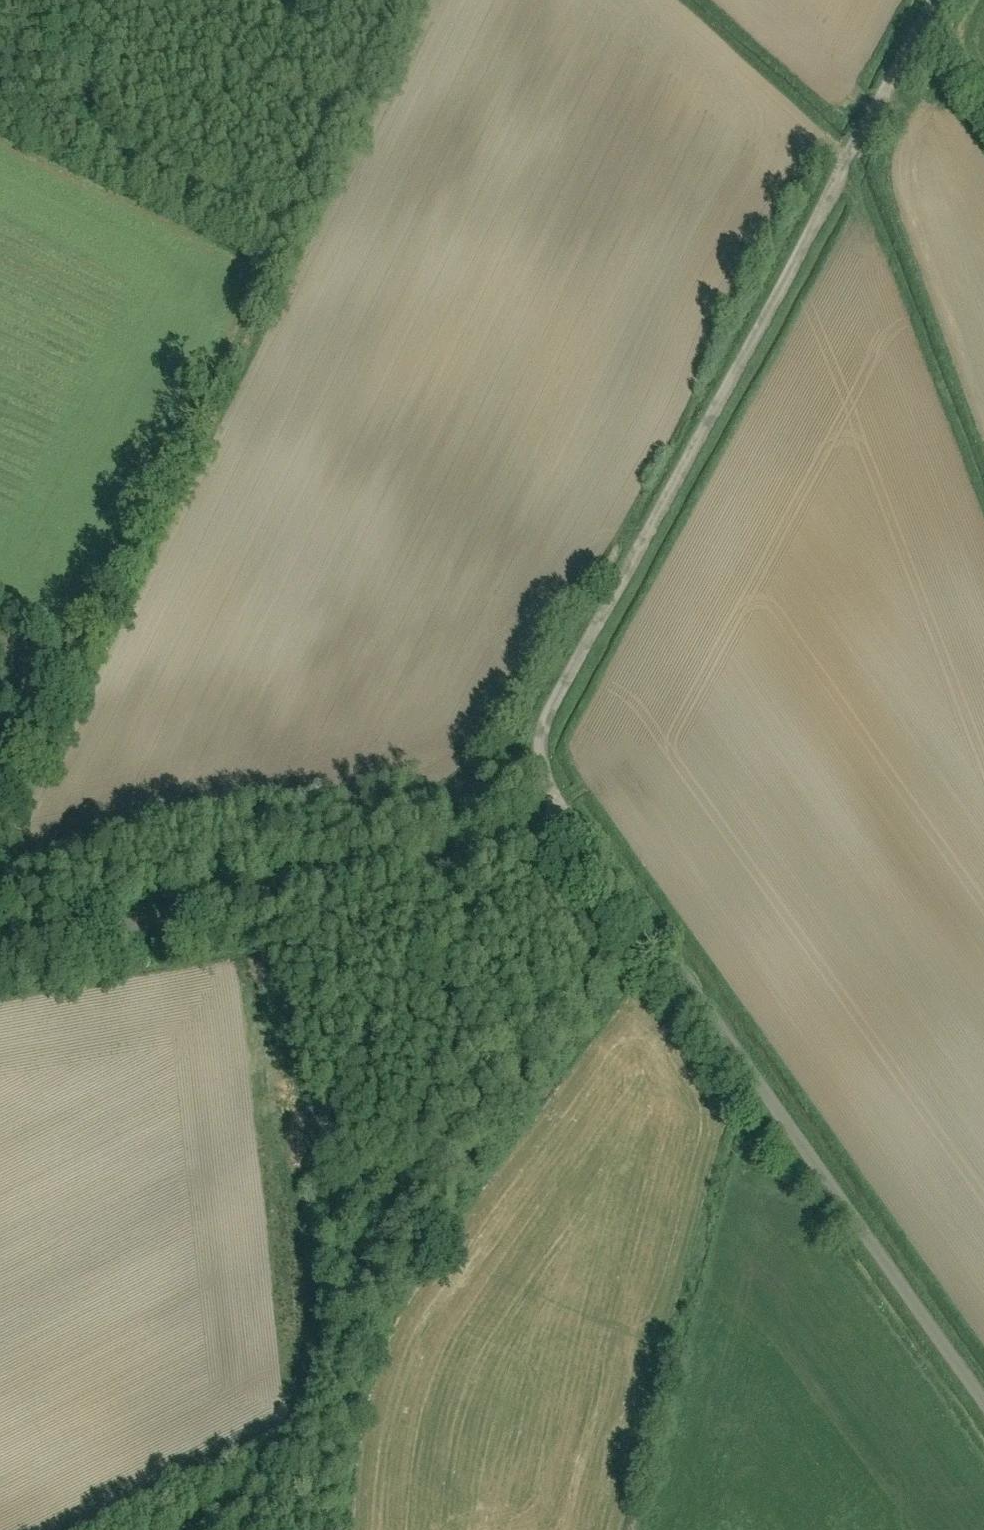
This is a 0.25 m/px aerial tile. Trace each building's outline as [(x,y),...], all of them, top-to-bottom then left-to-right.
[(46,709),(54,691),(43,686),(35,704),(46,709)]
